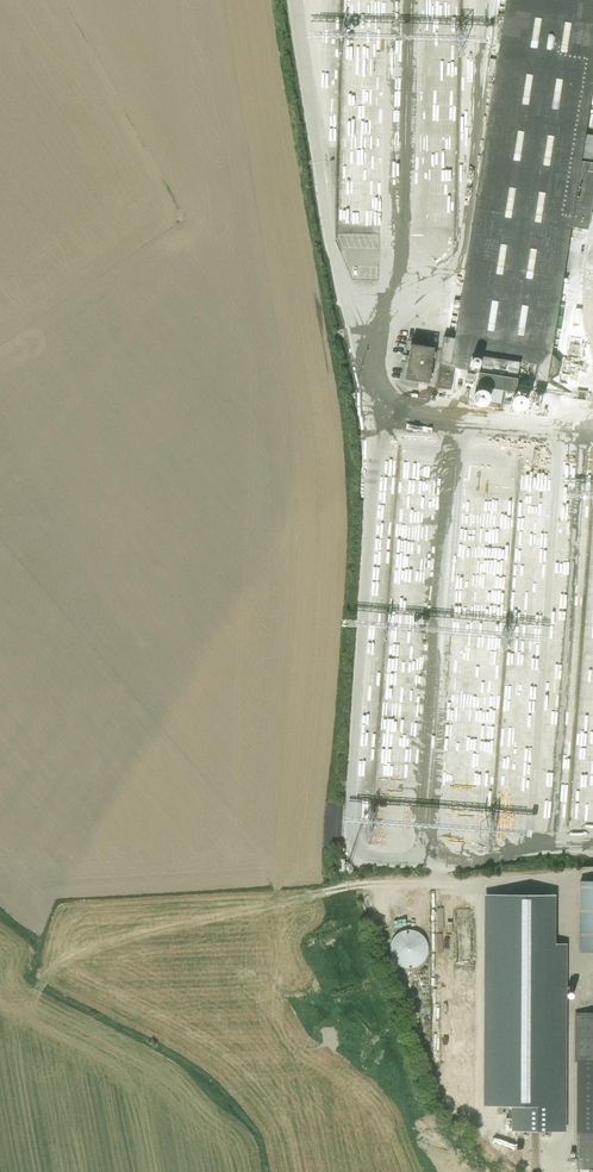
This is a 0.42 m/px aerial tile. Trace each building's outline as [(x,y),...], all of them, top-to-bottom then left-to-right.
[(580,161),(585,134),(592,79),(592,0),(506,0),(455,338),(444,336),(436,387),(451,389),(454,368),(478,371),(476,386),(473,404),(501,408),(503,390),(515,392),(517,377),(546,382),(559,375),(561,363),(551,352),(570,227),(588,230),(592,196),(592,163),(580,161)] [(592,160),(592,135),(585,133),(581,158),(592,160)] [(405,379),(429,383),(435,347),(411,344),(405,379)] [(592,952),(592,881),(580,881),(580,952),(592,952)] [(536,897),(487,897),(487,898),(486,1107),(512,1107),(512,1132),(562,1132),(563,946),(551,946),(551,897),(536,897)] [(424,965),(425,931),(390,930),(389,964),(424,965)] [(576,1012),(575,1168),(592,1168),(592,1013),(576,1012)]
